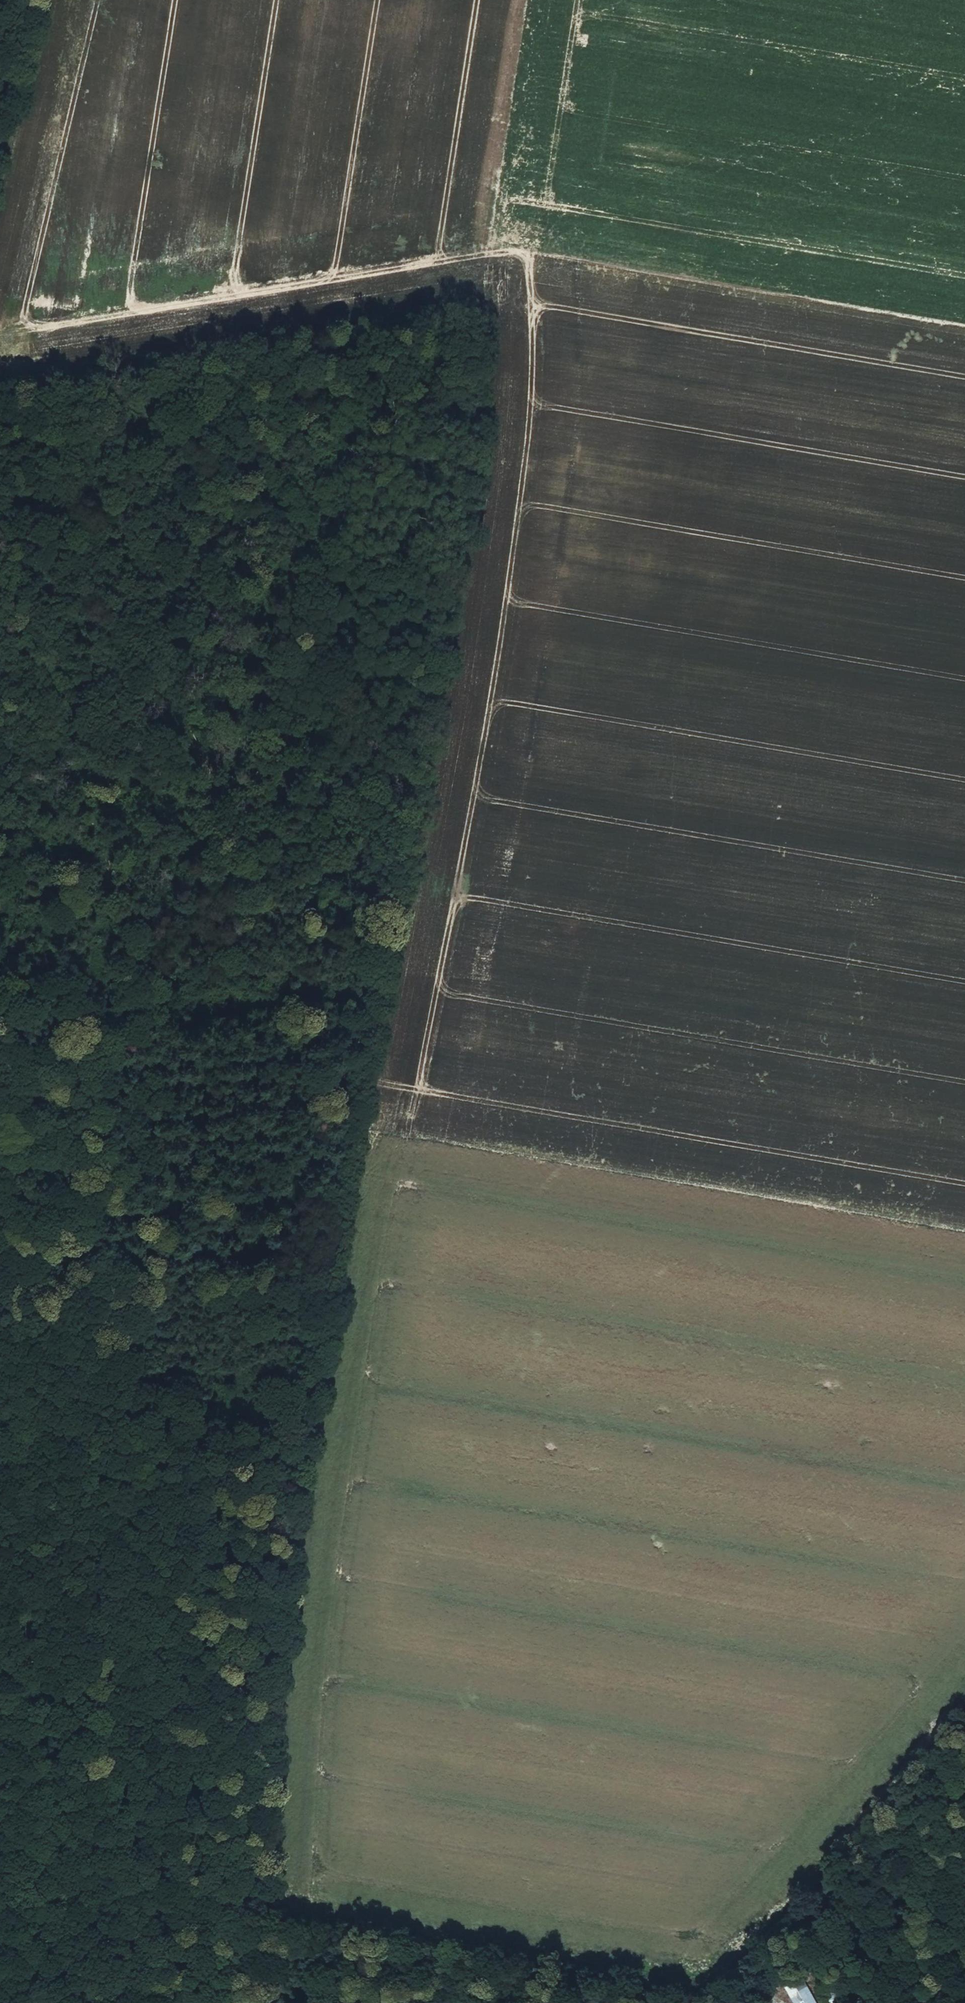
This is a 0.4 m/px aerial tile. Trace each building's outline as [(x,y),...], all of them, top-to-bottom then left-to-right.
[(785,1985),(794,2002),(817,2002),(803,1975),(785,1985)]
